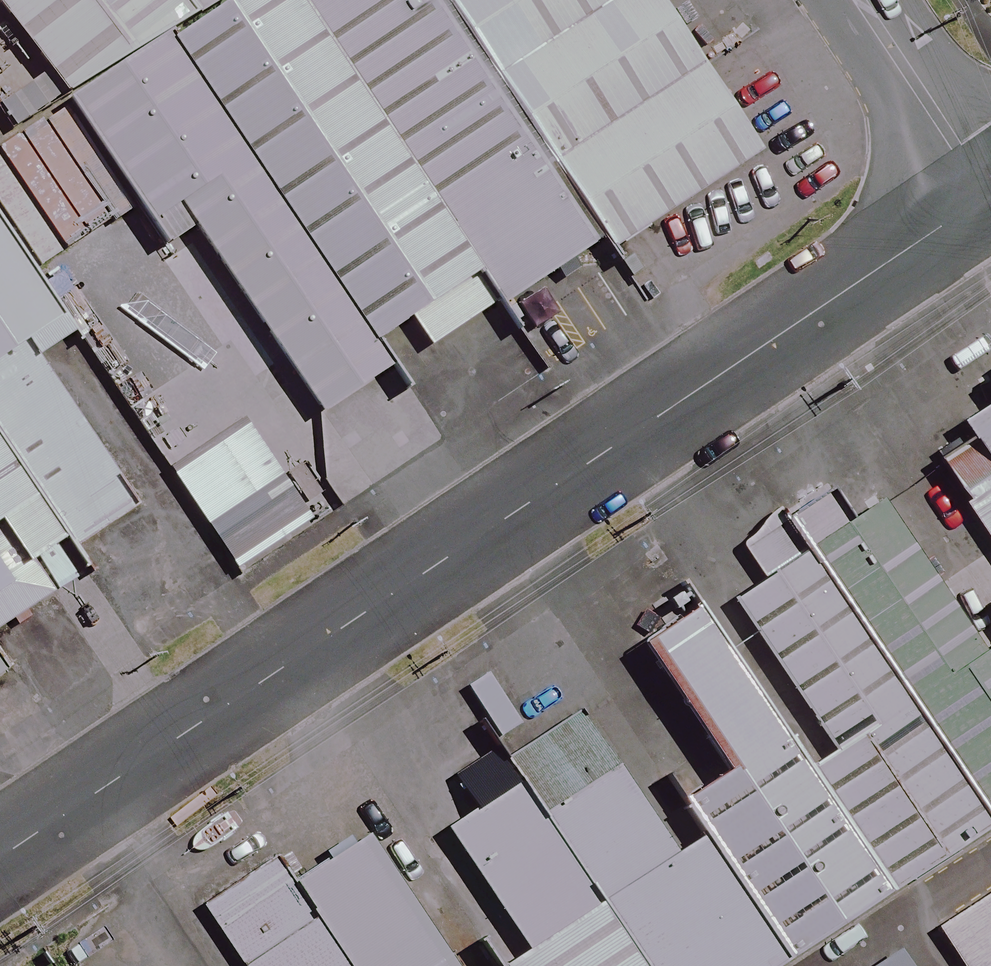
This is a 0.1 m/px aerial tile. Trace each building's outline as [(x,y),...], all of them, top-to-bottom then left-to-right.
[(174,26),(154,0),(0,0),(0,43),(54,115),(144,46),(174,26)] [(275,0),(212,0),(174,26),(144,46),(351,344),(461,269),(275,0)] [(174,26),(212,0),(154,0),(174,26)] [(588,245),(420,0),(275,0),(461,269),(489,312),(588,245)] [(588,245),(735,146),(635,0),(420,0),(588,245)] [(283,390),(351,344),(144,46),(54,115),(131,227),(159,208),(283,390)] [(60,565),(134,516),(29,360),(60,340),(0,250),(0,476),(60,565)] [(979,423),(966,404),(902,445),(990,582),(990,441),(979,423)] [(990,441),(990,416),(979,423),(990,441)] [(0,476),(0,604),(60,565),(0,476)] [(975,837),(990,827),(990,652),(984,640),(962,654),(866,507),(791,555),(975,837)] [(783,778),(867,907),(975,837),(791,555),(715,605),(815,757),(783,778)] [(754,965),(777,965),(867,907),(783,778),(679,619),(623,655),(703,777),(652,809),(754,965)] [(605,965),(754,965),(652,809),(618,758),(513,826),(605,965)] [(513,826),(494,796),(433,836),(508,952),(486,965),(605,965),(513,826)] [(331,965),(463,965),(365,816),(272,877),(331,965)] [(272,877),(260,858),(184,907),(223,965),(331,965),(272,877)] [(922,927),(947,965),(990,965),(990,882),(922,927)] [(875,965),(894,965),(888,957),(875,965)]
